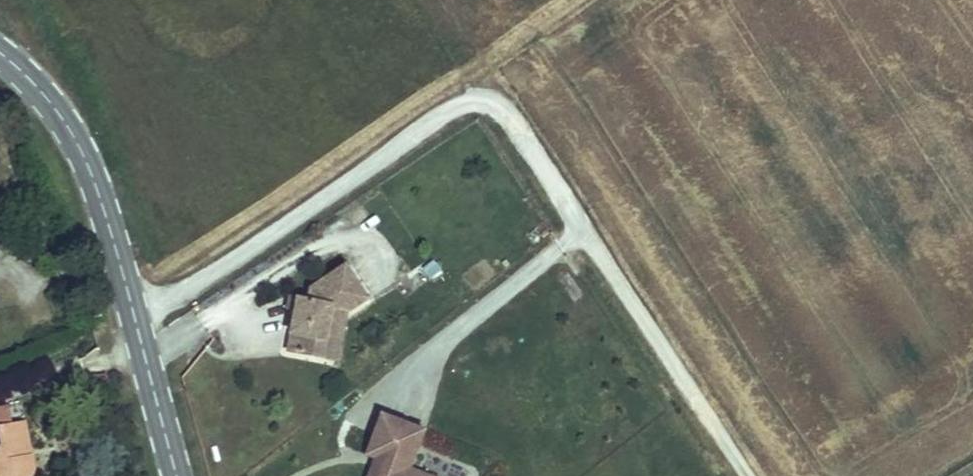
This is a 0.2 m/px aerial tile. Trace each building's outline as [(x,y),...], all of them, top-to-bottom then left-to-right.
[(345,309),(350,310),(368,298),(344,265),(310,290),(306,302),(296,300),(294,312),(288,353),(323,358),(330,307),(345,309)] [(286,311),(294,312),(296,300),(288,299),(286,311)] [(345,309),(330,307),(323,358),(338,360),(345,309)] [(26,419),(12,422),(8,402),(0,403),(0,475),(37,475),(26,419)] [(419,471),(408,468),(421,429),(377,415),(365,456),(380,461),(377,469),(371,468),(369,475),(418,475),(419,471)]
